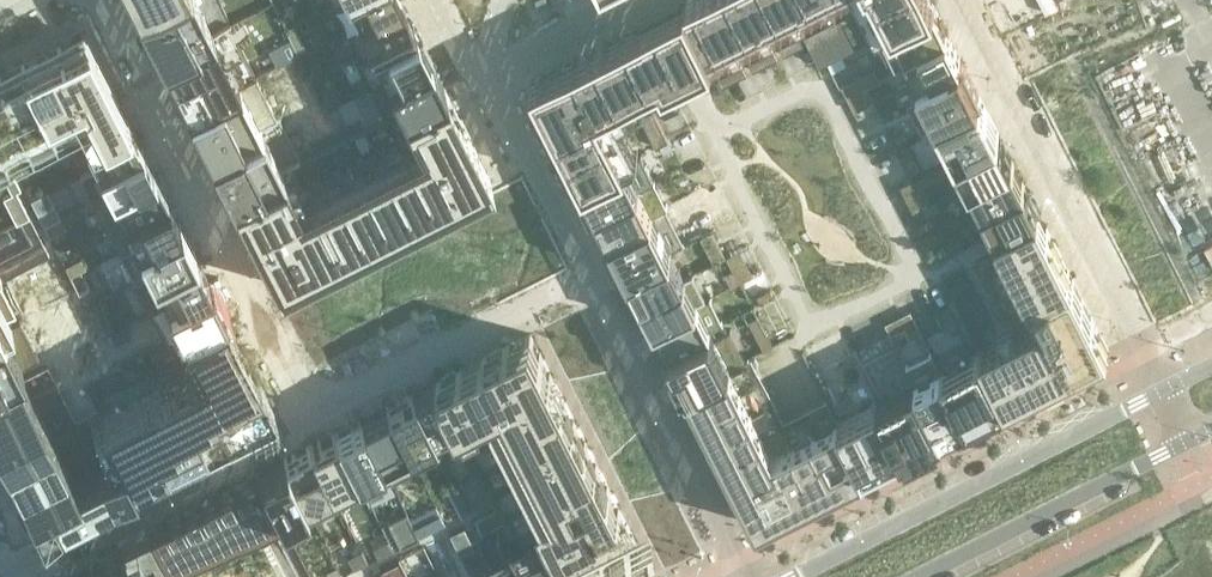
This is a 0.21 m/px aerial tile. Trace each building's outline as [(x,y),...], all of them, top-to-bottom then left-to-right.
[(135,7),(161,58),(212,32),(230,23),(231,23),(230,21),(219,0),(148,0),(135,7)] [(332,4),(345,29),(347,28),(401,1),(400,0),(340,0),(332,4)] [(532,80),(584,182),(626,161),(604,116),(606,114),(601,106),(660,76),(663,83),(713,58),(709,51),(810,0),(690,0),(532,80)] [(891,27),(934,5),(932,0),(878,0),(891,27)] [(1008,29),(1034,16),(1026,0),(994,0),(1008,29)] [(401,1),(347,28),(360,54),(414,27),(413,26),(406,12),(401,1)] [(892,27),(876,35),(889,61),(896,57),(947,31),(934,5),(891,27),(892,27)] [(854,7),(804,33),(820,63),(870,38),(854,7)] [(212,32),(161,58),(187,109),(256,75),(248,60),(230,23),(212,32)] [(360,54),(354,57),(369,87),(429,57),(414,27),(360,54)] [(947,31),(896,57),(909,83),(960,57),(947,31)] [(5,180),(14,175),(84,140),(90,137),(100,132),(127,118),(114,93),(84,33),(0,75),(0,182),(5,180)] [(429,57),(369,87),(384,117),(402,108),(444,87),(429,57)] [(960,57),(909,83),(921,106),(930,102),(937,117),(980,95),(960,57)] [(256,75),(187,109),(209,152),(277,117),(256,75)] [(282,169),(230,195),(232,197),(250,233),(276,285),(280,283),(279,281),(301,270),(302,271),(304,270),(311,266),(318,263),(320,262),(319,261),(339,251),(340,251),(341,252),(343,250),(342,249),(362,239),(362,240),(363,239),(364,240),(366,239),(365,237),(385,228),(386,227),(387,228),(389,227),(389,226),(408,216),(409,216),(410,216),(412,215),(412,214),(431,204),(431,205),(433,204),(433,205),(435,204),(435,202),(454,193),(456,192),(456,193),(458,192),(457,189),(484,176),(486,178),(489,176),(444,87),(402,108),(384,117),(335,142),(300,160),(282,169)] [(980,95),(937,117),(956,155),(999,133),(980,95)] [(277,117),(209,152),(230,195),(282,169),(300,160),(278,117),(277,117)] [(90,137),(84,140),(97,165),(140,144),(136,135),(134,130),(132,129),(132,127),(130,125),(131,123),(127,118),(100,132),(90,137)] [(956,155),(917,175),(922,184),(961,164),(969,181),(1012,159),(999,133),(956,155)] [(908,143),(899,148),(906,160),(914,156),(908,143)] [(97,165),(80,174),(93,200),(153,169),(140,144),(97,165)] [(626,161),(584,182),(597,208),(655,179),(642,153),(626,161)] [(914,156),(906,160),(912,173),(921,168),(914,156)] [(1012,159),(969,181),(982,206),(1025,185),(1012,159)] [(153,169),(93,200),(106,225),(166,195),(153,169)] [(14,175),(5,180),(12,192),(16,190),(20,188),(14,175)] [(655,179),(597,208),(609,234),(665,206),(668,204),(655,179)] [(982,206),(995,232),(1038,210),(1037,208),(1041,206),(1030,185),(1026,187),(1025,185),(982,206)] [(12,192),(3,196),(7,205),(20,198),(16,190),(12,192)] [(460,204),(474,230),(500,217),(486,191),(460,204)] [(166,195),(106,225),(119,251),(179,221),(166,195)] [(20,198),(7,205),(12,214),(25,207),(20,198)] [(935,199),(922,205),(926,214),(931,211),(939,207),(935,199)] [(665,206),(609,234),(628,271),(684,244),(665,206)] [(25,207),(12,214),(16,222),(29,216),(25,207)] [(1004,249),(979,262),(1013,330),(979,347),(1005,399),(1107,347),(1047,228),(1038,210),(995,232),(1004,249)] [(30,216),(19,221),(31,244),(41,239),(30,216)] [(60,217),(44,225),(49,235),(65,227),(60,217)] [(179,221),(119,251),(134,281),(194,251),(179,221)] [(961,238),(948,244),(953,253),(965,247),(961,238)] [(0,266),(0,273),(2,278),(49,254),(44,244),(0,266)] [(725,255),(720,245),(710,250),(715,260),(725,255)] [(672,250),(629,272),(642,298),(685,276),(672,250)] [(194,251),(134,281),(149,311),(209,280),(194,251)] [(49,254),(40,259),(57,293),(66,288),(49,254)] [(85,267),(80,257),(65,265),(70,275),(85,267)] [(81,270),(70,276),(79,293),(89,287),(81,270)] [(685,276),(642,298),(655,323),(706,298),(693,272),(685,276)] [(14,309),(0,280),(0,316),(14,309)] [(209,280),(152,310),(167,340),(224,310),(209,280)] [(771,289),(759,295),(762,301),(774,295),(771,289)] [(706,298),(655,323),(668,349),(724,321),(711,295),(706,298)] [(85,306),(100,336),(114,329),(99,299),(85,306)] [(194,356),(95,406),(120,454),(95,467),(96,469),(108,492),(133,480),(132,479),(273,407),(224,311),(181,332),(194,356)] [(0,327),(0,375),(38,356),(19,317),(2,326),(0,327)] [(702,332),(668,349),(688,388),(730,366),(741,361),(726,330),(706,340),(702,332)] [(437,380),(458,423),(467,440),(483,472),(497,498),(501,506),(533,571),(537,576),(652,576),(654,576),(633,534),(630,535),(620,514),(622,513),(619,507),(616,508),(614,503),(608,492),(611,491),(608,484),(610,483),(604,467),(600,469),(596,462),(599,461),(593,444),(588,446),(585,440),(587,439),(582,422),(577,424),(574,418),(576,417),(570,400),(566,402),(563,396),(560,397),(554,384),(551,379),(551,378),(553,377),(550,371),(549,371),(545,364),(543,360),(544,359),(540,351),(539,351),(535,343),(533,340),(534,339),(531,333),(525,335),(510,343),(503,347),(504,349),(489,357),(487,355),(482,357),(462,367),(457,370),(456,368),(439,374),(441,378),(437,380)] [(970,347),(938,363),(966,418),(1005,399),(979,348),(972,351),(970,347)] [(932,350),(906,363),(915,380),(941,431),(946,429),(947,431),(965,421),(964,419),(966,418),(938,363),(932,350)] [(730,366),(688,388),(695,403),(698,409),(706,425),(709,431),(717,446),(720,452),(728,467),(731,473),(739,489),(742,495),(757,524),(813,496),(819,493),(834,485),(840,482),(855,475),(861,472),(864,470),(842,428),(840,429),(801,449),(796,441),(774,452),(730,366)] [(0,378),(0,451),(22,494),(25,499),(39,527),(73,510),(94,499),(108,493),(108,492),(96,469),(75,479),(75,478),(22,375),(19,368),(0,378)] [(437,380),(411,393),(433,436),(441,453),(467,440),(458,423),(437,380)] [(915,380),(876,400),(902,451),(941,431),(915,380)] [(411,393),(385,406),(411,457),(437,444),(411,393)] [(876,400),(838,419),(864,470),(902,451),(876,400)] [(385,406),(360,419),(386,470),(411,457),(385,406)] [(360,419),(334,432),(356,475),(364,492),(389,480),(390,479),(386,470),(360,419)] [(334,432),(309,445),(330,488),(356,475),(334,432)] [(309,445),(283,458),(309,509),(335,496),(330,488),(309,445)] [(283,458),(257,471),(288,531),(313,518),(309,509),(283,458)] [(483,472),(463,482),(476,508),(497,498),(483,472)] [(190,569),(243,542),(239,534),(250,528),(269,519),(268,517),(250,480),(237,486),(235,482),(233,483),(236,487),(220,495),(218,491),(216,492),(218,496),(203,504),(200,500),(199,500),(201,505),(185,513),(183,508),(181,509),(184,514),(168,521),(166,517),(164,518),(166,522),(151,530),(148,526),(147,527),(169,572),(159,576),(194,576),(190,569)] [(457,485),(447,490),(460,516),(471,510),(457,485)] [(435,505),(410,518),(419,535),(444,522),(435,505)] [(406,511),(387,521),(400,546),(419,537),(406,511)] [(486,514),(475,519),(482,532),(493,527),(486,514)] [(463,526),(450,532),(459,552),(473,545),(463,526)] [(61,570),(64,576),(140,576),(121,540),(61,570)] [(362,551),(349,557),(354,568),(367,562),(362,551)] [(379,569),(383,576),(407,576),(398,559),(379,569)]
